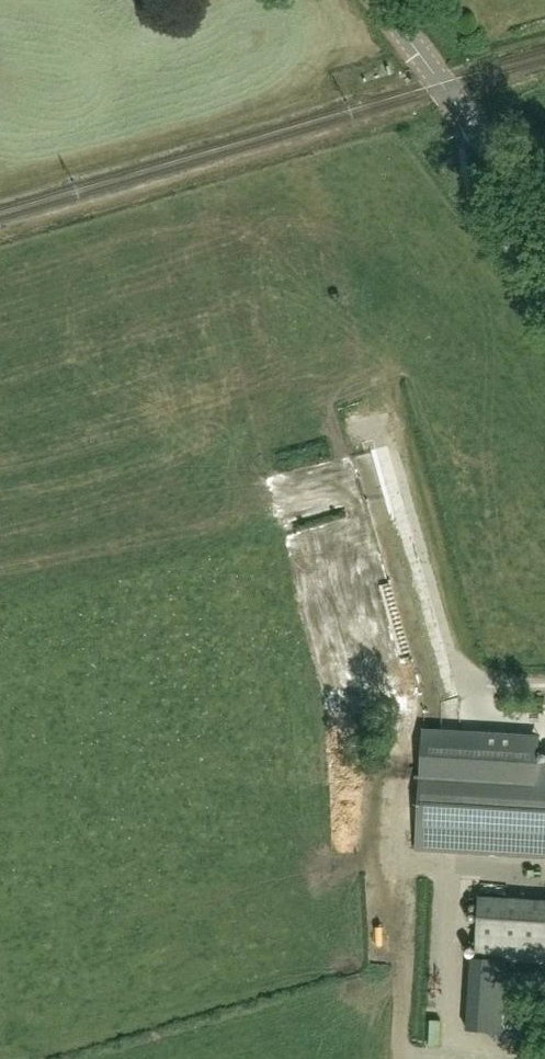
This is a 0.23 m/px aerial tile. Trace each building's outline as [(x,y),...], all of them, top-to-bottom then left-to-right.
[(421,755),(416,848),(544,856),(544,762),(421,755)] [(477,956),(544,961),(544,899),(480,895),(477,956)]
